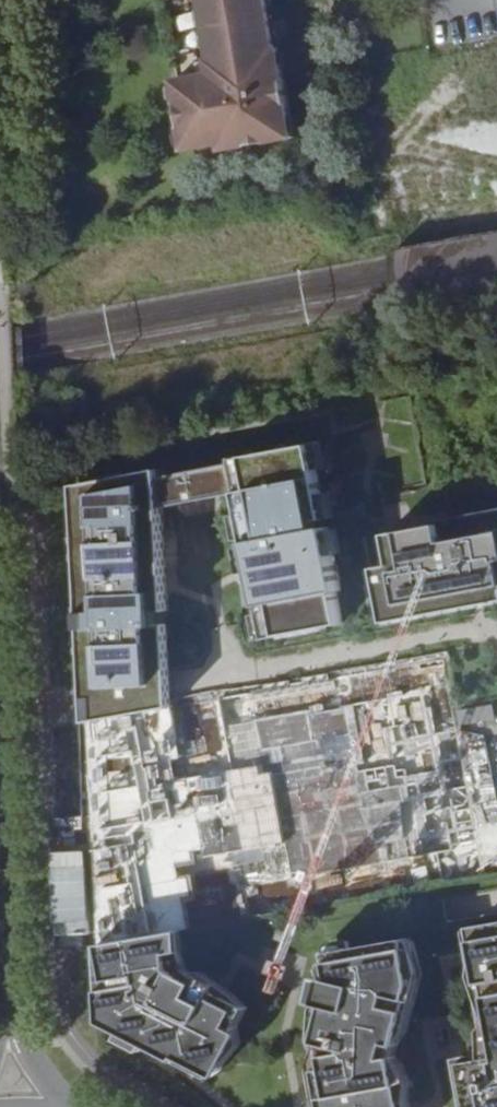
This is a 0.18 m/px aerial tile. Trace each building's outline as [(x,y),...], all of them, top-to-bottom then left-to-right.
[(191,154),(227,147),(229,154),(298,139),(284,69),(278,70),(275,58),(282,57),(270,0),(160,0),(191,154)] [(282,57),(275,58),(278,70),(284,69),(282,57)] [(89,723),(173,708),(169,626),(157,627),(156,612),(169,611),(164,507),(240,492),(248,532),(240,534),(253,607),(260,605),(266,637),(342,624),(337,592),(340,591),(330,527),(319,529),(318,521),(328,519),(316,444),(235,458),(236,462),(164,476),(163,470),(78,484),(89,723)] [(395,620),(496,603),(496,520),(443,529),(443,533),(390,542),(395,572),(387,574),(395,620)] [(395,620),(387,574),(379,575),(388,631),(496,612),(496,603),(395,620)] [(440,796),(423,694),(271,721),(289,823),(440,796)] [(89,723),(103,1032),(171,1063),(173,1061),(203,1075),(233,1009),(203,995),(204,992),(170,977),(168,934),(201,927),(194,704),(173,708),(89,723)] [(459,712),(462,726),(495,720),(493,706),(459,712)] [(473,928),(479,965),(483,965),(476,930),(496,926),(496,924),(473,928)] [(471,1106),(496,1106),(496,926),(476,930),(483,965),(479,965),(496,1057),(464,1063),(471,1106)] [(329,953),(334,982),(316,1059),(325,1106),(406,1106),(397,1061),(388,1063),(391,1047),(400,1049),(416,982),(408,939),(329,953)]
